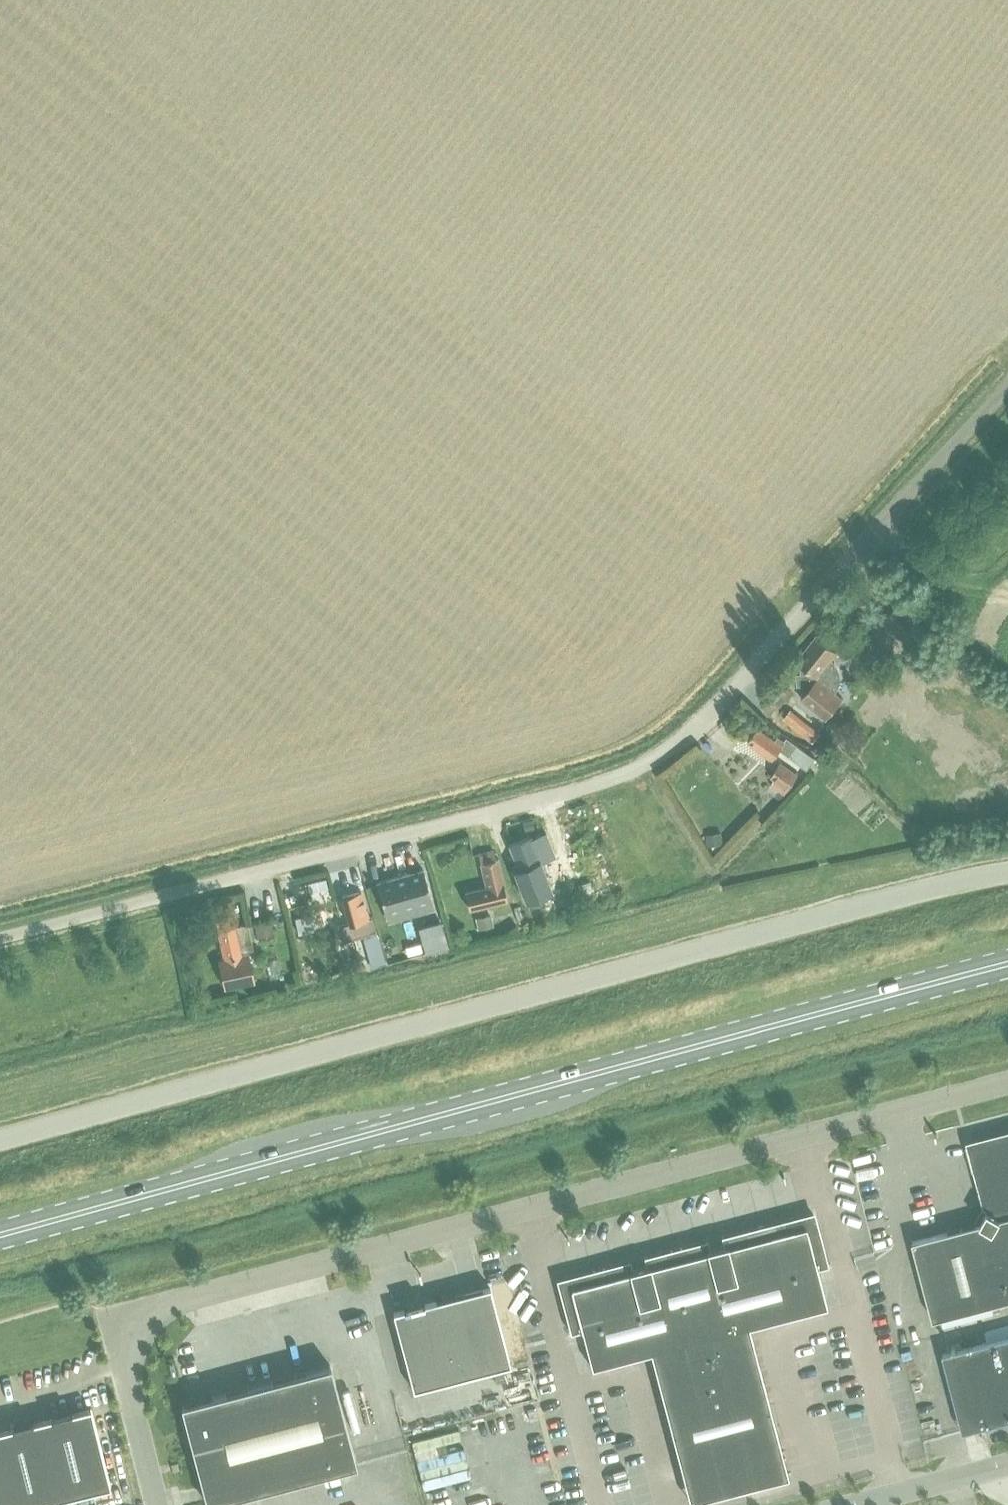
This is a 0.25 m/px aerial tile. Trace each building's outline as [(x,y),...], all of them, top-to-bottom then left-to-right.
[(840,651),(821,634),(799,659),(802,662),(804,694),(802,697),(826,718),(843,699),(837,694),(840,690),(842,684),(841,677),(841,674),(839,668),(836,662),(832,660),(840,651)] [(792,715),(786,723),(811,743),(817,735),(792,715)] [(788,735),(785,739),(779,735),(776,739),(758,726),(748,740),(774,758),(781,748),(809,768),(817,756),(788,735)] [(784,794),(800,772),(782,759),(772,774),(776,776),(771,783),(784,794)] [(533,828),(530,819),(521,821),(523,830),(533,828)] [(530,836),(508,845),(518,869),(513,871),(522,892),(525,900),(552,889),(541,861),(555,856),(545,832),(531,838),(530,836)] [(723,834),(707,836),(708,848),(724,846),(723,834)] [(464,891),(467,902),(468,908),(507,899),(497,857),(495,858),(493,849),(478,853),(486,886),(464,891)] [(376,882),(386,914),(432,900),(423,868),(376,882)] [(513,871),(510,872),(519,893),(522,892),(513,871)] [(307,882),(309,891),(327,887),(325,878),(307,882)] [(351,923),(338,927),(342,942),(366,935),(377,932),(373,917),(369,918),(365,902),(362,891),(344,896),(351,923)] [(519,908),(513,910),(519,924),(524,922),(519,908)] [(491,916),(475,920),(478,931),(493,928),(491,916)] [(256,980),(249,949),(254,948),(249,925),(237,927),(235,917),(217,921),(226,959),(221,960),(227,987),(256,980)] [(443,920),(418,927),(425,952),(450,945),(443,920)] [(272,921),(256,925),(260,942),(276,938),(272,921)] [(388,959),(380,932),(365,937),(373,963),(388,959)] [(970,1143),(988,1211),(981,1223),(913,1241),(933,1319),(1007,1299),(1007,1133),(970,1143)] [(628,1261),(558,1280),(571,1330),(570,1330),(570,1332),(582,1329),(592,1367),(650,1351),(685,1482),(733,1469),(743,1467),(749,1486),(787,1476),(748,1326),(826,1306),(817,1268),(828,1265),(827,1262),(826,1263),(813,1213),(724,1236),(724,1234),(721,1235),(723,1245),(710,1248),(707,1239),(675,1247),(643,1255),(646,1265),(632,1269),(630,1259),(627,1260),(628,1261)] [(510,1364),(490,1286),(392,1311),(413,1389),(510,1364)] [(1007,1419),(1007,1336),(943,1353),(963,1430),(1007,1419)] [(356,1464),(330,1365),(181,1404),(207,1503),(356,1464)] [(91,1407),(0,1430),(0,1504),(35,1504),(110,1486),(91,1407)] [(172,1471),(179,1470),(178,1462),(170,1463),(172,1471)]
